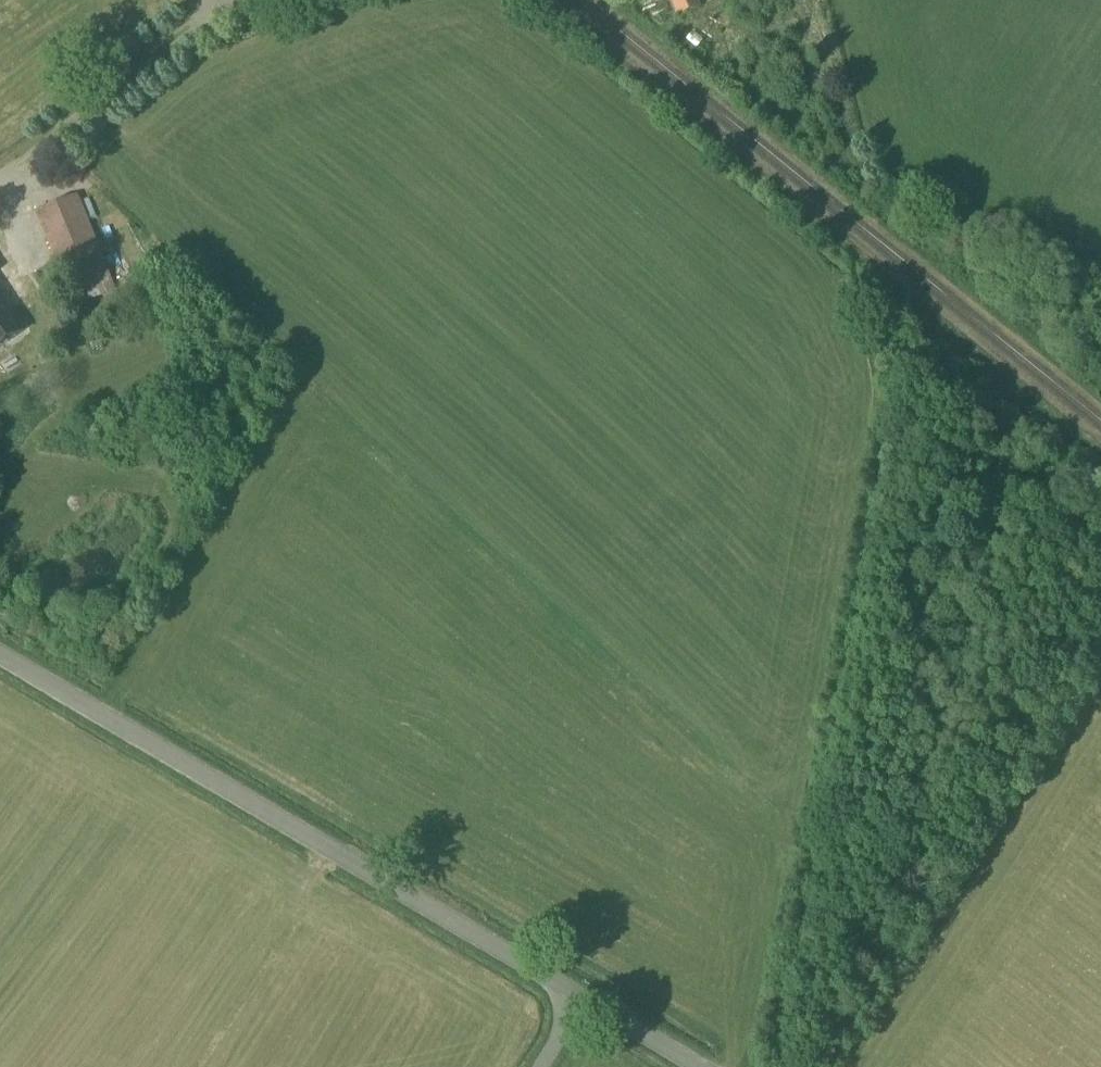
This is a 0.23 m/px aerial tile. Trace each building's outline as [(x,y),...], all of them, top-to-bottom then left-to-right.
[(701,7),(698,0),(670,0),(678,18),(701,7)] [(35,212),(74,309),(115,291),(109,273),(89,221),(81,201),(79,194),(35,212)] [(18,319),(0,292),(0,331),(18,319)]
